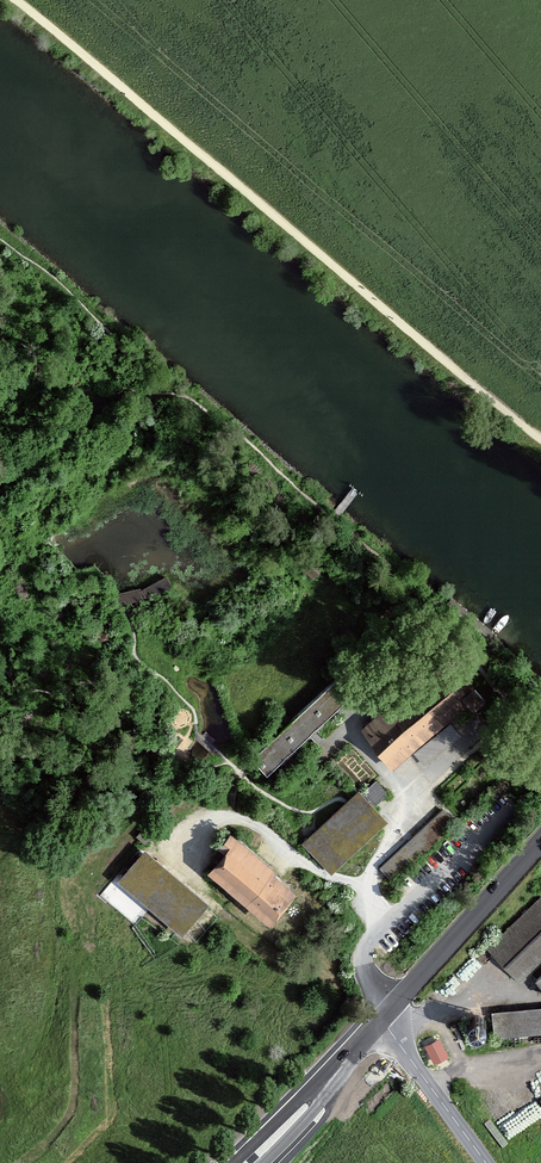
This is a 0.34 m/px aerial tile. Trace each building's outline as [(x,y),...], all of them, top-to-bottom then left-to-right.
[(167,574),(142,587),(148,598),(172,585),(167,574)] [(141,586),(115,591),(118,603),(143,598),(141,586)] [(436,663),(362,732),(394,767),(412,750),(426,765),(443,749),(461,733),(447,718),(468,698),(436,663)] [(249,760),(265,777),(364,683),(347,666),(249,760)] [(374,807),(387,794),(375,782),(362,795),(374,807)] [(330,875),(386,823),(357,791),(349,798),(300,842),(330,875)] [(378,871),(392,885),(455,824),(441,810),(378,871)] [(134,840),(143,849),(157,834),(148,825),(134,840)] [(200,868),(269,926),(297,893),(230,834),(200,868)] [(114,883),(181,936),(207,902),(140,850),(114,883)] [(485,950),(519,985),(540,964),(540,896),(485,950)] [(492,1039),(540,1036),(540,1009),(490,1013),(492,1039)] [(432,1065),(447,1058),(440,1041),(424,1048),(432,1065)]
